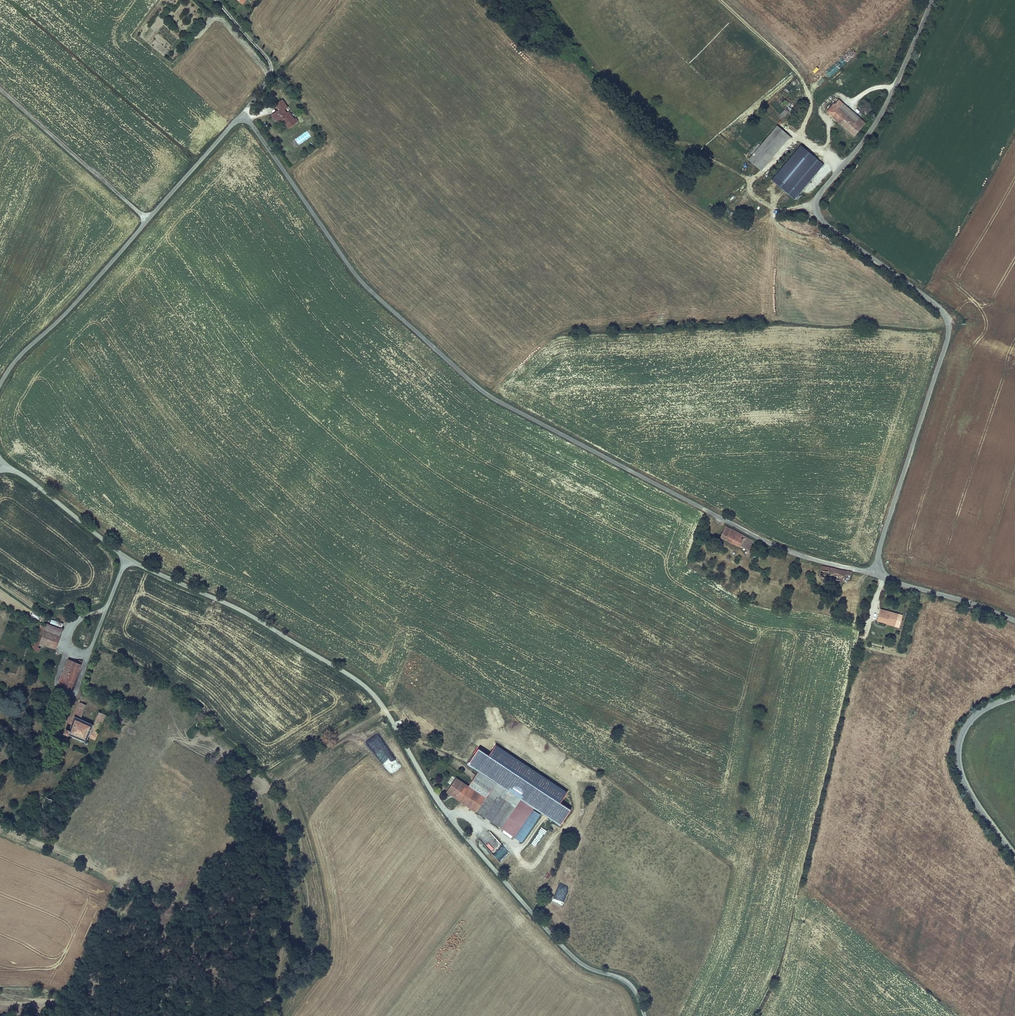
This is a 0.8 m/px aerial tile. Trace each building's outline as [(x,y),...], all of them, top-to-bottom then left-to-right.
[(295,121),(289,113),(287,115),(285,112),(282,109),(286,107),(280,99),(273,104),(273,105),(276,109),(278,111),(273,114),(278,121),(281,119),(286,127),(295,121)] [(837,100),(834,104),(857,124),(860,120),(837,100)] [(780,102),(773,108),(781,118),(788,112),(780,102)] [(827,112),(854,135),(867,121),(863,117),(860,120),(857,124),(834,104),(827,112)] [(270,114),(276,123),(278,121),(273,114),(278,111),(276,109),(270,114)] [(759,170),(789,137),(779,127),(748,160),(759,170)] [(293,140),(296,146),(311,137),(307,131),(293,140)] [(772,180),(795,199),(824,164),(800,145),(772,180)] [(743,181),(733,189),(736,193),(746,185),(743,181)] [(750,547),(753,541),(725,527),(719,538),(746,552),(745,554),(749,556),(752,549),(750,547)] [(877,621),(885,623),(885,621),(895,624),(898,615),(880,610),(877,621)] [(47,624),(44,632),(59,638),(62,629),(47,624)] [(34,646),(33,645),(32,649),(38,652),(40,648),(38,647),(40,642),(44,632),(40,631),(34,646)] [(59,638),(44,632),(40,642),(55,648),(59,638)] [(78,661),(77,664),(68,660),(59,683),(64,685),(62,688),(70,691),(80,665),(81,662),(78,661)] [(87,744),(88,741),(87,741),(88,738),(95,741),(105,715),(98,712),(93,725),(80,719),(86,705),(80,703),(69,731),(66,729),(64,734),(69,736),(70,734),(86,741),(85,743),(87,744)] [(486,760),(479,772),(492,780),(499,769),(486,760)] [(479,772),(468,787),(486,798),(496,783),(492,780),(479,772)] [(468,787),(456,778),(446,793),(476,813),(476,812),(486,798),(468,787)] [(527,804),(496,783),(486,798),(476,812),(522,843),(541,815),(531,808),(530,810),(526,807),(527,804)] [(47,798),(43,805),(43,806),(43,808),(44,809),(44,810),(46,810),(47,810),(48,810),(49,809),(50,808),(53,801),(47,798)] [(490,831),(481,838),(490,849),(496,844),(494,841),(497,839),(490,831)] [(533,839),(523,853),(531,858),(541,844),(533,839)] [(502,845),(493,854),(500,862),(510,853),(502,845)]
